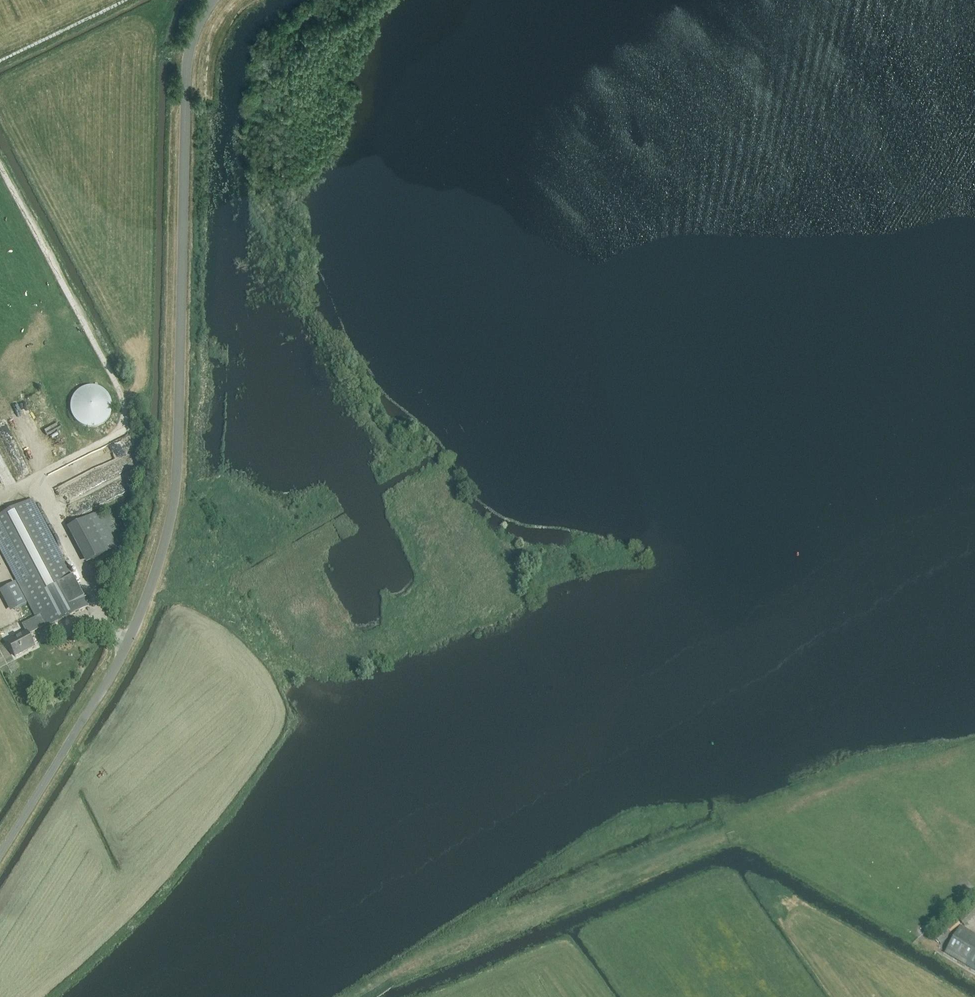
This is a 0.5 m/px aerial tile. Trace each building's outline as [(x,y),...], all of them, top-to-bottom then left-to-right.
[(100,389),(95,387),(91,386),(87,386),(84,387),(81,389),(78,391),(75,393),(73,396),(72,399),(70,402),(70,405),(70,409),(71,413),(72,416),(73,419),(75,421),(77,424),(80,425),(83,427),(86,427),(89,428),(93,428),(96,428),(100,426),(103,424),(106,422),(108,419),(110,415),(111,411),(112,407),(111,403),(110,399),(108,395),(106,393),(103,390),(100,389)] [(32,500),(0,517),(0,549),(36,618),(22,625),(26,632),(7,642),(15,657),(34,647),(28,635),(41,628),(42,630),(88,606),(32,500)] [(70,525),(89,562),(117,547),(98,511),(70,525)] [(4,589),(14,610),(26,604),(15,583),(4,589)] [(974,915),(974,905),(972,902),(956,918),(964,926),(974,915)] [(952,935),(950,933),(959,925),(952,919),(943,927),(944,928),(934,938),(941,945),(952,935)] [(960,926),(945,953),(974,971),(974,935),(960,926)]
